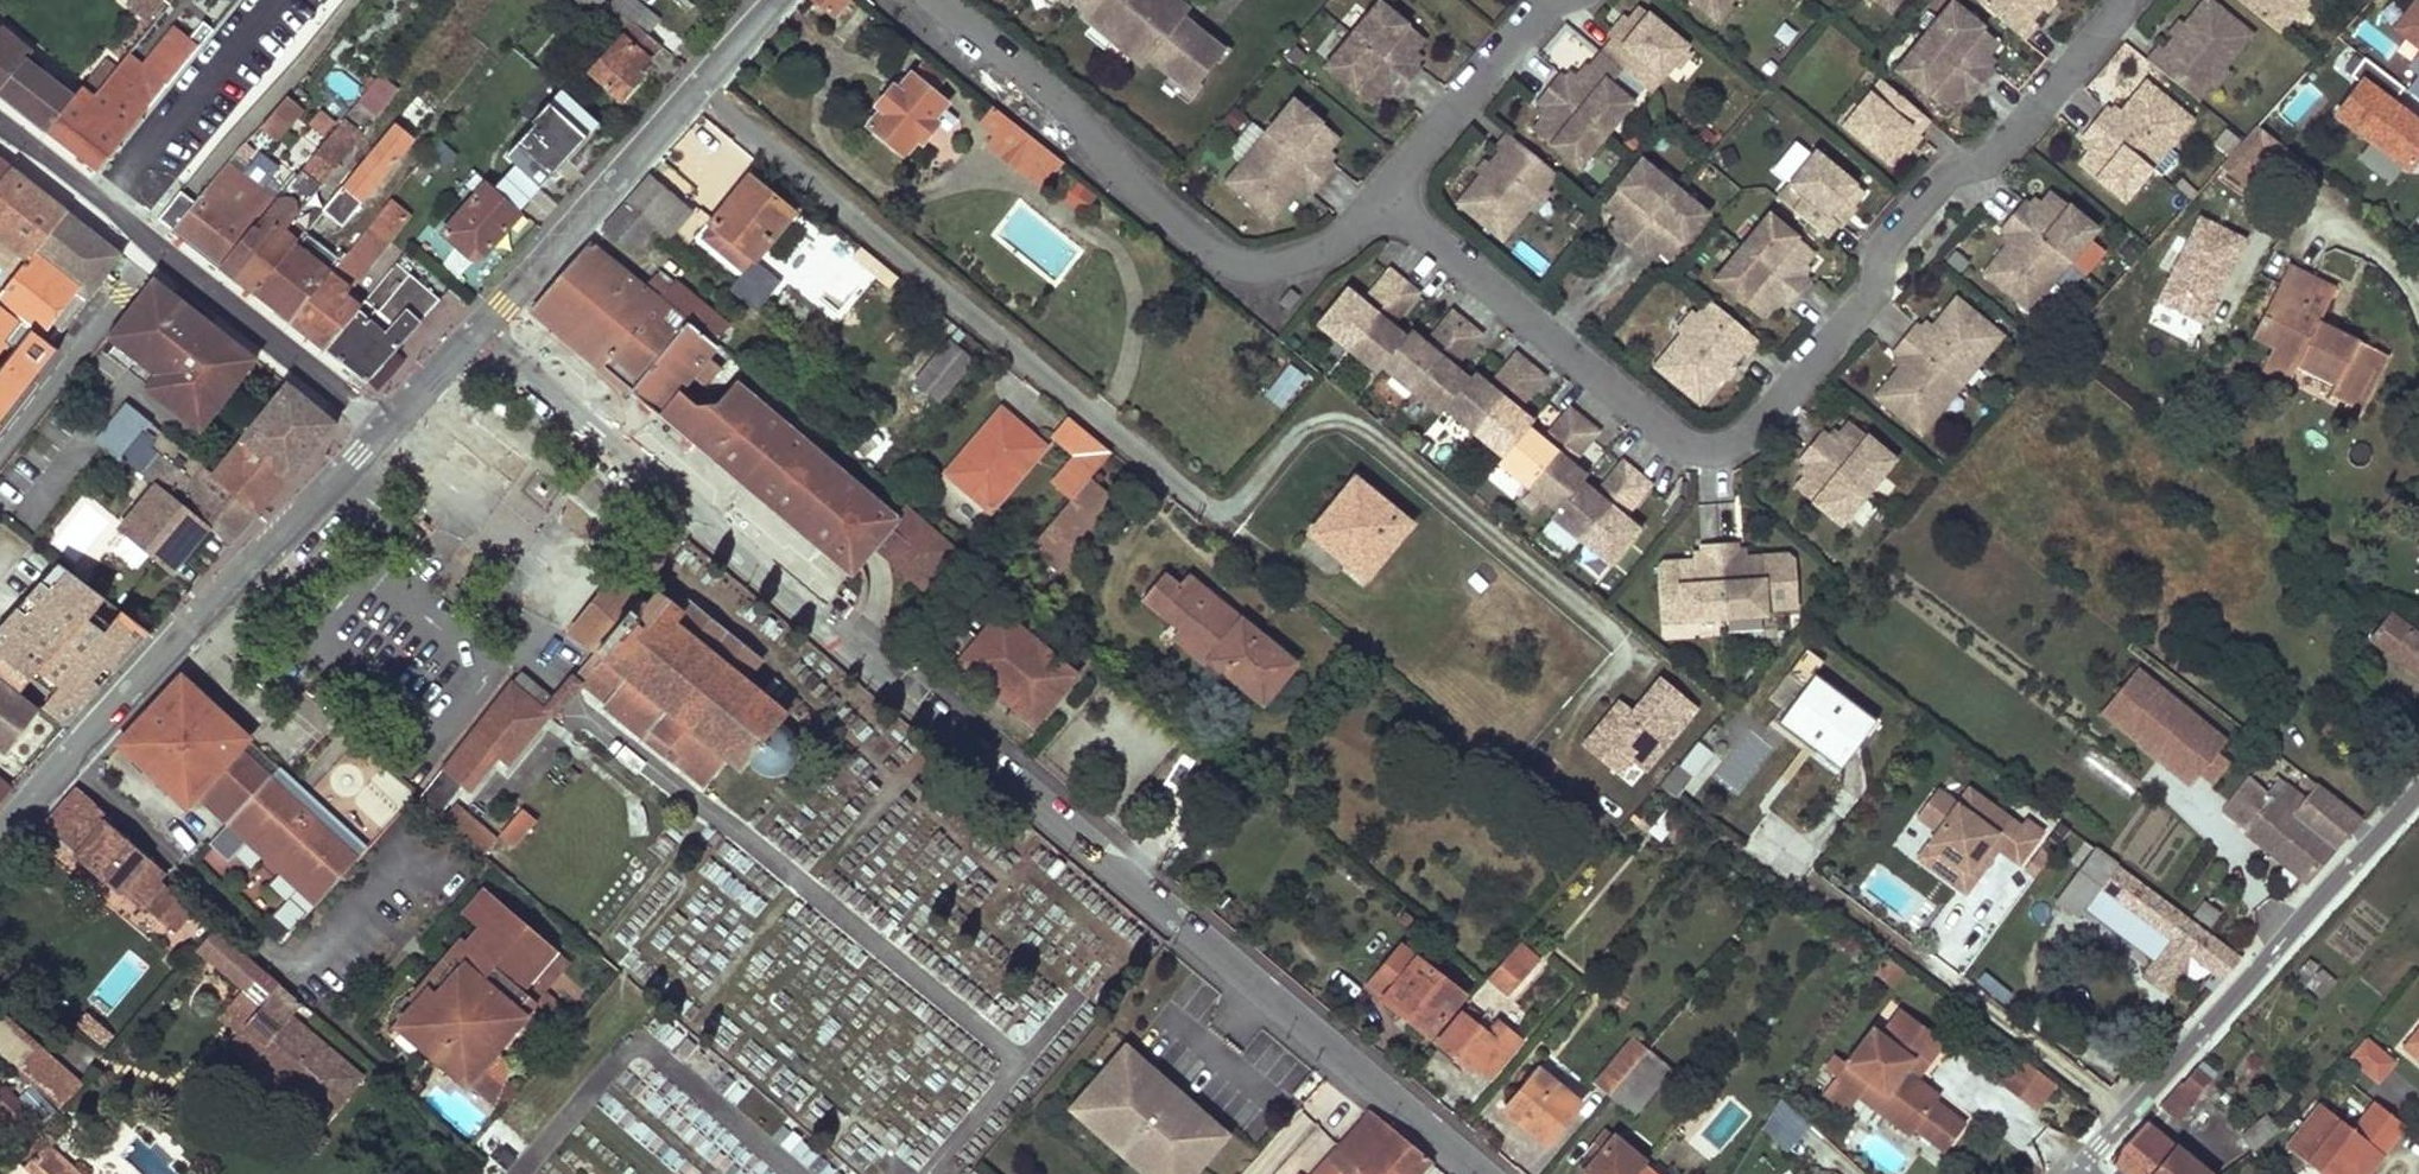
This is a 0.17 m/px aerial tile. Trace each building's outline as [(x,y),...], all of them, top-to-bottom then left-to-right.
[(147,22),(165,0),(119,0),(147,22)] [(583,6),(598,17),(608,4),(603,0),(588,0),(583,6)] [(835,20),(852,0),(810,0),(835,20)] [(1092,21),(1090,25),(1131,58),(1134,55),(1143,62),(1147,58),(1189,92),(1221,52),(1191,27),(1170,53),(1158,43),(1179,18),(1186,9),(1175,0),(1066,0),(1092,21)] [(1732,0),(1690,0),(1715,21),(1732,0)] [(1887,13),(1898,0),(1872,0),(1887,13)] [(2024,40),(2037,25),(2032,21),(2043,7),(2040,4),(2043,0),(1976,0),(2024,40)] [(2040,4),(2043,7),(2032,21),(2037,25),(2053,3),(2050,0),(2043,0),(2040,4)] [(2210,85),(2210,84),(2206,81),(2219,64),(2224,68),(2225,67),(2252,34),(2210,0),(2204,0),(2182,27),(2186,30),(2180,38),(2176,34),(2164,49),(2159,45),(2147,60),(2197,101),(2210,85)] [(2291,17),(2292,16),(2287,12),(2297,0),(2238,0),(2278,33),(2291,17)] [(2287,12),(2292,16),(2291,17),(2295,21),(2310,3),(2307,0),(2297,0),(2287,12)] [(1409,60),(1415,53),(1425,41),(1379,3),(1324,69),(1370,107),(1380,94),(1386,88),(1392,92),(1398,97),(1421,70),(1414,65),(1409,60)] [(638,83),(634,80),(662,47),(608,4),(598,17),(622,38),(591,74),(622,101),(638,83)] [(1944,109),(1955,97),(1960,90),(1966,95),(1972,100),(1984,86),(1995,72),(1988,67),(1983,62),(1988,56),(1999,43),(1953,5),(1926,38),(1898,71),(1944,109)] [(1631,25),(1617,42),(1613,38),(1601,53),(1634,80),(1646,66),(1661,79),(1688,47),(1639,7),(1627,22),(1631,25)] [(1191,27),(1179,18),(1158,43),(1170,53),(1191,27)] [(73,101),(47,133),(97,172),(141,119),(148,109),(167,87),(168,85),(173,79),(177,75),(213,31),(203,23),(190,39),(175,28),(143,68),(135,61),(128,55),(116,69),(94,97),(83,88),(73,101)] [(2177,23),(2159,45),(2164,49),(2176,34),(2180,38),(2186,30),(2182,27),(2177,23)] [(47,133),(73,101),(25,61),(31,54),(1,29),(0,28),(0,96),(47,133)] [(1420,58),(1415,53),(1409,60),(1414,65),(1420,58)] [(1672,79),(1682,86),(1701,59),(1692,53),(1672,79)] [(1994,60),(1988,56),(1983,62),(1988,67),(1994,60)] [(94,97),(116,69),(106,60),(83,88),(94,97)] [(2214,89),(2229,71),(2225,67),(2224,68),(2219,64),(2206,81),(2210,84),(2210,85),(2214,89)] [(1559,74),(1536,102),(1543,107),(1548,112),(1542,119),(1532,131),(1578,169),(1633,103),(1587,65),(1576,77),(1571,84),(1565,80),(1559,74)] [(1650,93),(1661,79),(1646,66),(1634,80),(1650,93)] [(557,68),(549,78),(561,89),(569,80),(557,68)] [(349,104),(361,89),(336,70),(324,85),(349,104)] [(1571,73),(1565,80),(1571,84),(1576,77),(1571,73)] [(880,111),(868,125),(906,156),(918,141),(922,145),(940,123),(936,120),(948,105),(910,74),(898,89),(893,85),(876,107),(880,111)] [(373,126),(398,91),(377,76),(352,111),(373,126)] [(556,97),(562,90),(561,89),(549,78),(543,85),(556,97)] [(1895,94),(1880,82),(1868,95),(1884,108),(1895,94)] [(2111,114),(2105,108),(2082,136),(2089,141),(2094,146),(2088,153),(2078,165),(2124,203),(2192,120),(2146,82),(2122,111),(2117,118),(2111,114)] [(2418,177),(2418,125),(2361,82),(2329,124),(2412,186),(2418,177)] [(425,88),(418,97),(423,101),(430,92),(425,88)] [(1386,99),(1392,92),(1386,88),(1380,94),(1386,99)] [(562,90),(556,97),(533,122),(536,124),(517,146),(552,179),(600,125),(562,90)] [(1960,101),(1966,95),(1960,90),(1955,97),(1960,101)] [(1884,108),(1868,95),(1842,127),(1890,167),(1903,153),(1898,149),(1912,133),(1916,136),(1928,122),(1895,94),(1884,108)] [(275,140),(297,115),(297,106),(286,97),(260,128),(275,140)] [(1323,158),(1328,151),(1339,139),(1293,101),(1265,134),(1242,161),(1224,183),(1270,221),(1294,192),(1300,185),(1305,190),(1312,195),(1334,168),(1328,163),(1323,158)] [(984,146),(1039,189),(1063,162),(995,107),(979,126),(992,137),(984,146)] [(1548,112),(1543,107),(1537,114),(1542,119),(1548,112)] [(2117,118),(2122,111),(2117,107),(2111,114),(2117,118)] [(323,137),(335,122),(320,110),(308,124),(323,137)] [(275,203),(220,269),(254,295),(294,245),(297,241),(285,231),(363,135),(343,120),(275,203)] [(1265,134),(1252,122),(1232,145),(1234,154),(1242,161),(1265,134)] [(343,226),(413,140),(394,124),(324,210),(343,226)] [(2265,132),(2256,125),(2244,140),(2220,167),(2228,174),(2249,146),(2252,148),(2265,132)] [(2246,188),(2255,175),(2265,163),(2297,187),(2312,168),(2265,132),(2252,148),(2249,146),(2228,174),(2246,188)] [(1556,175),(1507,134),(1495,149),(1499,152),(1488,166),(1491,170),(1485,177),(1481,174),(1456,204),(1502,241),(1529,208),(1530,207),(1525,203),(1539,187),(1543,191),(1544,190),(1556,175)] [(2094,146),(2089,141),(2083,148),(2088,153),(2094,146)] [(245,142),(235,152),(235,153),(243,160),(254,150),(245,142)] [(424,160),(442,174),(456,156),(439,142),(424,160)] [(1795,144),(1770,172),(1784,184),(1809,156),(1795,144)] [(1499,152),(1495,149),(1477,170),(1481,174),(1485,177),(1491,170),(1488,166),(1499,152)] [(1328,163),(1334,156),(1328,151),(1323,158),(1328,163)] [(1815,153),(1800,172),(1844,208),(1848,204),(1852,207),(1864,193),(1815,153)] [(13,167),(0,157),(0,184),(13,167)] [(1642,161),(1604,206),(1616,217),(1623,222),(1620,226),(1634,237),(1648,249),(1651,245),(1658,251),(1670,261),(1708,215),(1675,188),(1642,161)] [(200,168),(196,164),(152,216),(158,220),(200,168)] [(172,231),(220,269),(275,203),(227,165),(214,180),(172,231)] [(13,167),(0,184),(0,235),(30,259),(68,211),(13,167)] [(214,180),(200,168),(158,220),(172,231),(214,180)] [(1800,172),(1789,185),(1805,198),(1793,211),(1826,238),(1838,224),(1834,220),(1844,208),(1800,172)] [(2267,184),(2255,175),(2246,188),(2258,197),(2267,184)] [(666,240),(689,213),(649,177),(647,176),(623,203),(653,229),(666,240)] [(793,213),(749,177),(713,222),(710,220),(698,238),(743,275),(755,260),(793,213)] [(521,213),(488,183),(444,232),(471,256),(475,258),(479,258),(483,255),(521,213)] [(1294,192),(1300,197),(1305,190),(1300,185),(1294,192)] [(1805,198),(1789,185),(1778,198),(1793,211),(1805,198)] [(1534,212),(1549,194),(1544,190),(1543,191),(1539,187),(1525,203),(1530,207),(1529,208),(1534,212)] [(2030,312),(2097,229),(2051,192),(2041,204),(2035,211),(2030,207),(2023,201),(2001,229),(2007,234),(2013,239),(2007,246),(1983,274),(2030,312)] [(2041,204),(2035,200),(2030,207),(2035,211),(2041,204)] [(341,261),(290,323),(326,351),(362,307),(347,295),(406,219),(388,203),(346,255),(341,261)] [(632,255),(653,229),(623,203),(606,222),(608,223),(602,230),(632,255)] [(54,345),(124,256),(68,211),(30,259),(10,285),(0,298),(0,373),(5,377),(32,343),(20,334),(28,325),(39,334),(54,345)] [(1799,272),(1804,265),(1814,253),(1768,215),(1748,240),(1805,288),(1811,282),(1804,277),(1799,272)] [(1623,222),(1616,217),(1613,221),(1620,226),(1623,222)] [(1619,228),(1613,234),(1627,246),(1641,257),(1646,251),(1648,249),(1634,237),(1620,226),(1619,228)] [(322,246),(304,232),(294,245),(312,258),(322,246)] [(2013,239),(2007,234),(2001,241),(2007,246),(2013,239)] [(829,262),(799,237),(773,269),(802,294),(829,262)] [(1741,248),(1714,281),(1760,319),(1770,307),(1776,300),(1781,304),(1788,310),(1799,296),(1805,288),(1748,240),(1741,248)] [(645,288),(590,243),(531,311),(534,313),(638,400),(658,416),(680,390),(693,373),(708,385),(721,369),(707,357),(716,346),(715,344),(645,288)] [(336,257),(322,246),(312,258),(294,245),(254,295),(271,308),(290,323),(341,261),(336,257)] [(1651,245),(1648,249),(1654,254),(1658,251),(1651,245)] [(882,263),(863,248),(856,257),(874,272),(882,263)] [(346,255),(341,251),(336,257),(341,261),(346,255)] [(398,263),(362,307),(326,351),(366,382),(440,300),(398,263)] [(1804,277),(1810,270),(1804,265),(1799,272),(1804,277)] [(2277,304),(2268,322),(2261,319),(2251,339),(2272,350),(2265,362),(2293,376),(2296,369),(2334,388),(2328,398),(2352,410),(2362,389),(2370,393),(2387,358),(2335,332),(2332,338),(2315,330),(2319,324),(2324,313),(2303,302),(2315,279),(2288,265),(2271,301),(2277,304)] [(1390,269),(1370,295),(1398,318),(1419,293),(1390,269)] [(675,282),(660,271),(655,277),(670,288),(675,282)] [(655,276),(645,288),(715,344),(729,327),(675,282),(670,288),(655,277),(655,276)] [(208,423),(247,373),(231,360),(241,348),(201,317),(181,301),(176,298),(152,279),(105,338),(130,359),(134,362),(154,378),(146,388),(200,433),(208,423)] [(2336,289),(2315,279),(2303,302),(2324,313),(2336,289)] [(1363,303),(1365,300),(1350,287),(1319,325),(1378,374),(1383,368),(1442,416),(1447,410),(1504,458),(1499,464),(1556,511),(1551,517),(1610,565),(1641,528),(1626,515),(1624,517),(1595,493),(1597,491),(1582,479),(1587,473),(1573,461),(1571,464),(1543,440),(1545,438),(1530,426),(1535,420),(1520,408),(1518,410),(1490,387),(1492,385),(1478,373),(1473,379),(1458,366),(1456,369),(1427,345),(1429,343),(1414,330),(1409,336),(1394,324),(1392,326),(1363,303)] [(1291,289),(1279,304),(1289,311),(1300,297),(1291,289)] [(452,294),(367,386),(381,399),(466,307),(452,294)] [(1922,435),(2002,336),(1956,298),(1932,327),(1927,334),(1921,329),(1915,324),(1892,352),(1899,357),(1904,361),(1899,368),(1875,397),(1922,435)] [(1776,311),(1781,304),(1776,300),(1770,307),(1776,311)] [(1747,357),(1759,342),(1709,301),(1697,316),(1696,317),(1701,321),(1687,337),(1683,333),(1682,334),(1654,367),(1700,405),(1724,375),(1721,371),(1727,364),(1731,367),(1742,353),(1747,357)] [(2261,319),(2268,322),(2277,304),(2271,301),(2261,319)] [(1454,312),(1433,337),(1462,361),(1483,335),(1454,312)] [(1696,317),(1697,316),(1692,312),(1678,330),(1682,334),(1683,333),(1687,337),(1701,321),(1696,317)] [(1927,322),(1921,329),(1927,334),(1932,327),(1927,322)] [(2319,324),(2315,330),(2332,338),(2335,332),(2319,324)] [(916,382),(939,401),(972,360),(949,342),(916,382)] [(247,373),(257,361),(241,348),(231,360),(247,373)] [(1729,378),(1747,357),(1742,353),(1731,367),(1727,364),(1721,371),(1724,375),(1729,378)] [(1546,378),(1517,354),(1496,379),(1525,403),(1546,378)] [(1899,357),(1893,364),(1899,368),(1904,361),(1899,357)] [(2293,376),(2265,362),(2261,372),(2288,386),(2293,376)] [(1280,413),(1306,380),(1288,366),(1262,398),(1280,413)] [(806,418),(812,410),(794,395),(801,387),(779,370),(767,386),(806,418)] [(239,440),(291,481),(336,426),(336,424),(286,383),(239,440)] [(894,518),(734,386),(710,415),(689,439),(848,573),(872,545),(894,518)] [(2352,410),(2359,414),(2370,393),(2362,389),(2352,410)] [(689,439),(710,415),(680,390),(658,416),(687,441),(689,439)] [(156,486),(120,532),(170,573),(207,528),(230,547),(259,515),(210,475),(165,436),(126,402),(118,411),(93,442),(119,462),(122,459),(156,486)] [(1578,456),(1599,431),(1570,407),(1549,433),(1578,456)] [(948,473),(990,510),(1045,447),(1002,410),(948,473)] [(1073,498),(1090,478),(1113,453),(1071,419),(1056,437),(1079,456),(1055,483),(1073,498)] [(1828,437),(1821,432),(1810,446),(1799,460),(1805,465),(1811,469),(1805,476),(1795,489),(1841,527),(1868,493),(1895,460),(1849,422),(1839,435),(1833,442),(1828,437)] [(1833,430),(1828,437),(1833,442),(1839,435),(1833,430)] [(210,475),(259,515),(291,481),(239,440),(210,475)] [(1622,461),(1602,486),(1630,510),(1651,484),(1622,461)] [(1811,469),(1805,465),(1800,472),(1805,476),(1811,469)] [(1058,571),(1118,503),(1090,478),(1073,498),(1030,547),(1058,571)] [(1393,545),(1411,524),(1355,479),(1310,534),(1333,553),(1337,547),(1350,558),(1346,564),(1360,575),(1388,541),(1393,545)] [(872,545),(890,561),(924,523),(906,507),(894,518),(872,545)] [(890,561),(923,589),(956,551),(924,523),(890,561)] [(1393,545),(1388,541),(1360,575),(1365,580),(1393,545)] [(1350,558),(1337,547),(1333,553),(1346,564),(1350,558)] [(3,643),(0,647),(0,675),(22,692),(38,670),(60,687),(43,709),(62,723),(80,703),(101,680),(100,674),(107,667),(114,665),(145,630),(60,564),(0,630),(0,641),(3,643)] [(1738,567),(1720,568),(1725,643),(1768,641),(1764,581),(1748,582),(1739,583),(1738,575),(1738,567)] [(1720,568),(1702,569),(1703,578),(1703,585),(1694,585),(1678,587),(1679,599),(1680,612),(1659,613),(1661,646),(1725,643),(1720,568)] [(2337,597),(2350,582),(2339,574),(2327,589),(2337,597)] [(1167,600),(1177,588),(1163,575),(1142,600),(1181,631),(1191,618),(1167,600)] [(616,577),(570,629),(598,652),(577,677),(587,685),(609,703),(606,707),(703,785),(726,755),(743,769),(749,762),(758,770),(763,773),(769,775),(775,775),(780,774),(786,772),(792,766),(794,764),(796,758),(798,753),(797,747),(796,741),(793,736),(789,732),(780,724),(786,717),(743,682),(760,661),(690,604),(681,614),(658,595),(650,606),(642,599),(616,577)] [(1187,577),(1177,588),(1167,600),(1191,618),(1181,631),(1175,639),(1222,677),(1226,672),(1263,703),(1295,665),(1242,622),(1239,625),(1227,615),(1230,612),(1187,577)] [(1661,600),(1659,603),(1659,613),(1680,612),(1679,599),(1661,600)] [(1242,622),(1230,612),(1227,615),(1239,625),(1242,622)] [(2389,614),(2368,641),(2418,679),(2418,637),(2389,614)] [(1000,619),(962,664),(1028,720),(1066,675),(1000,619)] [(969,656),(980,643),(951,620),(935,639),(959,659),(965,652),(969,656)] [(80,703),(62,723),(66,727),(149,633),(145,630),(114,665),(107,667),(100,674),(101,680),(80,703)] [(1825,661),(1807,648),(1788,673),(1806,686),(1778,723),(1841,770),(1877,720),(1816,674),(1825,661)] [(180,692),(181,676),(144,717),(151,723),(180,692)] [(222,713),(181,676),(180,692),(241,748),(250,739),(248,738),(222,713)] [(520,677),(513,687),(546,714),(553,705),(520,677)] [(577,677),(572,683),(582,691),(587,685),(577,677)] [(1698,707),(1662,678),(1634,711),(1610,741),(1597,730),(1584,746),(1619,774),(1631,760),(1645,772),(1698,707)] [(2227,739),(2149,680),(2119,719),(2143,736),(2138,743),(2157,758),(2160,754),(2168,760),(2166,764),(2192,784),(2227,739)] [(5,752),(38,710),(0,681),(0,748),(5,752)] [(444,771),(463,786),(468,790),(496,755),(507,764),(548,716),(546,714),(513,687),(512,686),(444,771)] [(144,717),(119,744),(189,808),(199,796),(230,824),(270,779),(239,751),(241,748),(180,692),(151,723),(144,717)] [(1610,741),(1634,711),(1621,701),(1597,730),(1610,741)] [(1420,724),(1412,733),(1427,746),(1434,736),(1420,724)] [(358,859),(368,848),(309,794),(304,789),(296,782),(280,767),(270,779),(358,859)] [(463,786),(444,771),(420,802),(438,817),(463,786)] [(1682,788),(1670,778),(1663,788),(1675,797),(1682,788)] [(230,824),(318,905),(358,859),(270,779),(230,824)] [(2307,882),(2360,819),(2316,785),(2311,791),(2304,800),(2293,814),(2269,794),(2251,779),(2222,814),(2307,882)] [(2311,791),(2316,785),(2310,780),(2305,786),(2311,791)] [(10,789),(0,781),(0,801),(10,789)] [(2293,814),(2304,800),(2280,781),(2269,794),(2293,814)] [(1664,791),(1659,787),(1655,792),(1661,796),(1664,791)] [(144,908),(174,932),(191,911),(192,909),(161,882),(169,873),(113,824),(116,820),(79,788),(44,829),(142,910),(144,908)] [(2019,866),(2043,833),(2025,820),(2020,827),(1969,789),(1957,805),(1937,790),(1916,817),(1937,833),(1928,845),(1952,863),(1954,874),(1948,882),(1965,895),(1992,859),(1988,856),(1994,848),(1998,850),(2019,866)] [(456,805),(442,821),(483,856),(497,840),(456,805)] [(500,836),(512,846),(535,820),(523,809),(500,836)] [(2213,991),(2242,959),(2084,841),(2070,861),(2080,869),(2058,898),(2080,915),(2100,888),(2170,940),(2143,977),(2162,990),(2189,954),(2214,972),(2205,985),(2213,991)] [(1928,845),(1917,859),(1948,882),(1954,874),(1952,863),(1928,845)] [(1992,859),(1998,850),(1994,848),(1988,856),(1992,859)] [(2034,879),(2051,856),(2041,848),(2024,871),(2034,879)] [(705,876),(730,891),(737,879),(713,864),(705,876)] [(481,891),(464,912),(471,918),(489,897),(481,891)] [(397,1026),(466,1087),(468,1085),(484,1092),(499,1098),(497,1101),(494,1107),(506,1105),(524,1085),(507,1078),(513,1065),(497,1051),(527,1018),(517,1009),(529,996),(523,991),(516,985),(551,945),(491,894),(489,897),(471,918),(469,920),(480,929),(468,943),(449,965),(435,981),(418,1002),(397,1026)] [(2210,927),(2220,913),(2206,902),(2196,916),(2210,927)] [(276,920),(267,929),(278,939),(287,931),(276,920)] [(197,951),(262,1006),(244,1027),(267,1046),(302,1005),(216,929),(197,951)] [(461,937),(442,959),(449,965),(468,943),(461,937)] [(1508,996),(1538,961),(1519,944),(1489,979),(1508,996)] [(551,945),(516,985),(523,991),(558,951),(551,945)] [(1386,998),(1384,1000),(1431,1037),(1465,996),(1402,947),(1370,986),(1386,998)] [(429,975),(411,996),(418,1002),(435,981),(429,975)] [(548,994),(538,1004),(570,1032),(579,1021),(548,994)] [(529,996),(517,1009),(527,1018),(538,1004),(529,996)] [(1463,1014),(1473,1022),(1480,1014),(1469,1006),(1463,1014)] [(1872,1030),(1836,1080),(1858,1096),(1910,1134),(1915,1127),(1945,1149),(1964,1123),(1934,1101),(1938,1096),(1915,1079),(1903,1070),(1917,1051),(1929,1060),(1942,1042),(1899,1011),(1880,1036),(1872,1030)] [(81,1028),(106,1044),(115,1030),(91,1014),(81,1028)] [(1492,1077),(1512,1051),(1521,1039),(1506,1028),(1497,1040),(1489,1034),(1473,1022),(1463,1014),(1439,1045),(1458,1059),(1462,1054),(1478,1066),(1492,1077)] [(1,1051),(19,1034),(0,1016),(0,1050),(1,1051)] [(1489,1034),(1497,1040),(1506,1028),(1499,1022),(1489,1034)] [(2404,1048),(2418,1060),(2418,1029),(2404,1048)] [(19,1034),(1,1051),(29,1079),(47,1062),(19,1034)] [(2396,1060),(2368,1036),(2348,1059),(2376,1084),(2396,1060)] [(1610,1066),(1624,1079),(1648,1051),(1633,1037),(1610,1066)] [(1116,1057),(1126,1066),(1134,1057),(1124,1048),(1116,1057)] [(1633,1115),(1671,1070),(1648,1051),(1624,1079),(1610,1096),(1633,1115)] [(1903,1070),(1915,1079),(1929,1060),(1917,1051),(1903,1070)] [(1458,1059),(1474,1071),(1478,1066),(1462,1054),(1458,1059)] [(1217,1145),(1206,1136),(1215,1127),(1134,1057),(1126,1066),(1116,1057),(1079,1099),(1090,1108),(1081,1118),(1146,1173),(1191,1173),(1217,1145)] [(2054,1083),(2021,1058),(2003,1082),(2036,1107),(2054,1083)] [(29,1079),(37,1086),(58,1088),(60,1062),(47,1062),(29,1079)] [(1610,1096),(1624,1079),(1610,1066),(1595,1083),(1610,1096)] [(1538,1069),(1504,1111),(1535,1136),(1539,1131),(1551,1140),(1581,1105),(1538,1069)] [(2181,1083),(2161,1106),(2178,1117),(2209,1081),(2195,1070),(2182,1084),(2181,1083)] [(1858,1096),(1836,1080),(1825,1094),(1848,1110),(1858,1096)] [(484,1092),(468,1085),(494,1107),(497,1101),(499,1098),(484,1092)] [(3,1088),(0,1091),(0,1116),(12,1128),(27,1113),(3,1088)] [(1071,1109),(1081,1118),(1090,1108),(1079,1099),(1071,1109)] [(2351,1127),(2319,1101),(2284,1145),(2320,1173),(2371,1173),(2408,1127),(2373,1100),(2351,1127)] [(1433,1162),(1372,1111),(1314,1173),(1422,1173),(1433,1162)] [(2242,1137),(2253,1151),(2279,1129),(2268,1115),(2242,1137)] [(1803,1128),(1799,1124),(1786,1137),(1791,1141),(1803,1128)] [(2175,1146),(2173,1149),(2145,1124),(2111,1160),(2129,1173),(2210,1173),(2175,1146)] [(1206,1136),(1217,1145),(1225,1136),(1215,1127),(1206,1136)] [(1816,1139),(1803,1128),(1791,1141),(1804,1153),(1816,1139)] [(1646,1164),(1604,1130),(1583,1155),(1593,1163),(1584,1173),(1637,1173),(1643,1167),(1646,1164)] [(1551,1140),(1539,1131),(1535,1136),(1547,1145),(1551,1140)] [(2264,1145),(2251,1155),(2259,1166),(2272,1156),(2264,1145)] [(48,1173),(69,1173),(73,1170),(46,1146),(32,1160),(48,1173)]
